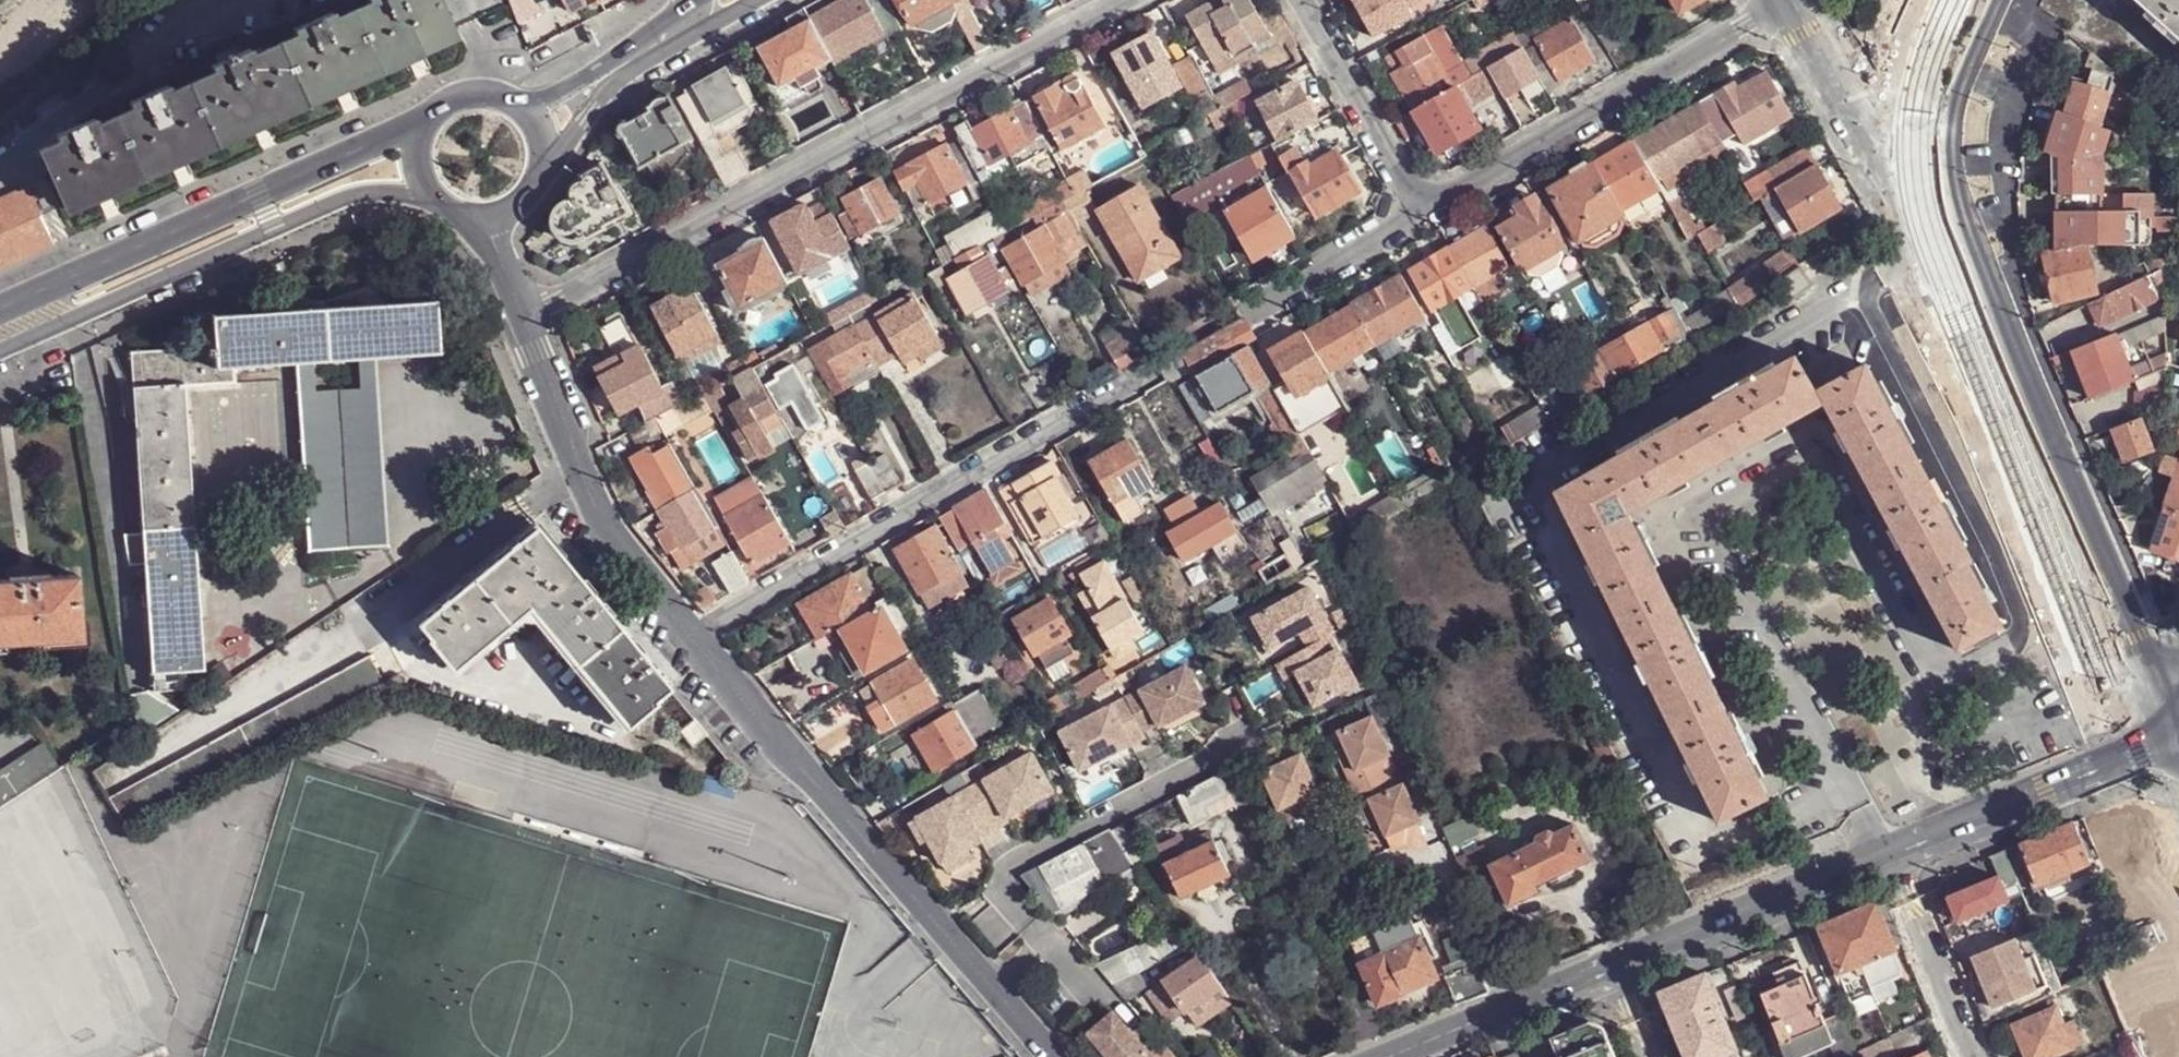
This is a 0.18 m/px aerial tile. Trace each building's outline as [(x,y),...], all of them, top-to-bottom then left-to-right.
[(438,0),(378,0),(372,3),(355,10),(381,70),(417,54),(454,37),(438,0)] [(568,10),(587,0),(563,0),(568,10)] [(876,35),(864,15),(856,0),(840,0),(830,6),(809,17),(832,59),(876,35)] [(882,5),(879,0),(856,0),(864,15),(882,5)] [(882,5),(864,15),(876,35),(898,22),(886,0),(879,0),(882,5)] [(992,45),(967,0),(899,0),(913,25),(918,23),(920,29),(934,31),(954,20),(958,18),(978,52),(992,45)] [(1219,72),(1275,41),(1262,17),(1252,0),(1229,0),(1225,2),(1227,6),(1217,12),(1211,3),(1188,16),(1219,72)] [(1211,3),(1217,12),(1227,6),(1225,2),(1229,0),(1216,0),(1211,3)] [(1352,0),(1361,16),(1373,37),(1396,24),(1392,17),(1406,9),(1401,0),(1352,0)] [(1406,9),(1422,0),(1401,0),(1406,9)] [(1470,1),(1475,11),(1493,0),(1471,0),(1470,1)] [(1565,9),(1578,1),(1577,0),(1559,0),(1565,9)] [(1681,12),(1702,0),(1673,0),(1681,12)] [(2178,41),(2178,0),(2134,0),(2178,41)] [(780,88),(798,79),(802,87),(804,86),(818,78),(821,77),(816,68),(832,59),(809,17),(804,8),(786,18),(792,30),(759,47),(780,88)] [(1411,16),(1406,9),(1392,17),(1396,24),(1411,16)] [(381,70),(355,10),(336,18),(297,35),(279,43),(307,103),(343,87),(381,70)] [(336,18),(333,12),(320,18),(308,23),(295,28),(297,35),(336,18)] [(306,19),(308,23),(320,18),(319,14),(306,19)] [(1535,40),(1553,29),(1546,14),(1515,34),(1523,48),(1524,50),(1537,44),(1535,40)] [(1607,52),(1623,42),(1608,17),(1592,26),(1607,52)] [(1553,29),(1535,40),(1537,44),(1554,74),(1559,81),(1596,60),(1572,19),(1553,29)] [(1442,25),(1397,50),(1406,66),(1393,74),(1394,75),(1404,92),(1414,109),(1452,88),(1445,76),(1460,67),(1464,65),(1442,25)] [(1154,32),(1115,54),(1133,88),(1171,67),(1154,32)] [(1515,34),(1490,48),(1498,61),(1523,48),(1515,34)] [(307,103),(279,43),(255,54),(215,71),(190,83),(216,143),(261,123),(307,103)] [(216,53),(220,61),(243,51),(240,43),(216,53)] [(1537,44),(1524,50),(1539,77),(1541,81),(1554,74),(1537,44)] [(1394,46),(1373,59),(1385,79),(1394,75),(1393,74),(1406,66),(1397,50),(1394,46)] [(215,71),(255,54),(252,47),(243,51),(220,61),(212,65),(215,71)] [(1498,61),(1488,67),(1504,95),(1525,85),(1539,77),(1524,50),(1523,48),(1498,61)] [(924,50),(916,55),(929,78),(937,74),(924,50)] [(1199,95),(1210,90),(1193,61),(1192,58),(1190,55),(1175,63),(1194,97),(1199,95)] [(2097,57),(2094,71),(2114,77),(2116,72),(2097,57)] [(686,93),(678,97),(695,128),(701,141),(712,160),(725,186),(737,180),(751,173),(738,147),(726,153),(718,137),(707,135),(717,130),(728,133),(750,122),(750,121),(752,111),(759,108),(755,100),(734,62),(684,90),(686,93)] [(1171,67),(1133,88),(1143,106),(1180,86),(1171,67)] [(1460,67),(1445,76),(1452,88),(1454,87),(1467,79),(1460,67)] [(2088,70),(2082,85),(2088,87),(2094,71),(2088,70)] [(1796,117),(1771,71),(1741,86),(1739,83),(1704,102),(1722,135),(1739,125),(1749,144),(1796,117)] [(2114,77),(2094,71),(2088,87),(2110,93),(2114,77)] [(1554,74),(1541,81),(1546,89),(1559,81),(1554,74)] [(1539,77),(1525,85),(1532,97),(1546,89),(1541,81),(1539,77)] [(818,78),(804,86),(809,93),(823,86),(818,78)] [(1296,80),(1258,101),(1279,141),(1308,125),(1318,120),(1307,100),(1296,80)] [(1034,97),(1025,102),(1050,148),(1053,154),(1064,149),(1105,128),(1091,100),(1097,96),(1091,85),(1084,87),(1083,85),(1069,92),(1063,81),(1034,97)] [(216,143),(190,83),(171,91),(133,107),(117,115),(142,175),(178,159),(216,143)] [(2054,154),(2089,164),(2093,150),(2100,126),(2110,93),(2088,87),(2082,85),(2077,83),(2073,100),(2069,112),(2061,110),(2049,153),(2054,154)] [(171,91),(168,84),(156,89),(143,95),(130,101),(133,107),(171,91)] [(2131,84),(2124,93),(2132,99),(2138,90),(2131,84)] [(141,91),(143,95),(156,89),(154,86),(141,91)] [(1180,86),(1143,106),(1145,110),(1182,90),(1180,86)] [(1452,88),(1414,109),(1427,131),(1438,152),(1478,129),(1454,87),(1452,88)] [(1231,89),(1214,97),(1220,109),(1238,100),(1231,89)] [(1210,90),(1199,95),(1209,115),(1220,109),(1210,90)] [(2159,106),(2138,90),(2132,99),(2153,114),(2159,106)] [(685,142),(692,139),(669,95),(648,106),(650,110),(618,127),(640,167),(647,162),(685,142)] [(2065,98),(2061,110),(2069,112),(2073,100),(2065,98)] [(1220,109),(1209,115),(1217,129),(1246,114),(1238,100),(1220,109)] [(1025,102),(991,118),(1015,164),(1016,165),(1050,148),(1025,102)] [(1704,102),(1637,141),(1659,181),(1667,176),(1726,142),(1722,135),(1704,102)] [(781,111),(774,115),(793,151),(802,146),(801,144),(799,138),(797,134),(797,131),(795,126),(793,122),(789,118),(786,114),(781,111)] [(2170,114),(2164,121),(2178,133),(2178,122),(2170,114)] [(142,175),(117,115),(98,123),(60,140),(40,148),(53,177),(67,208),(105,191),(142,175)] [(57,133),(60,140),(98,123),(95,117),(83,121),(71,127),(57,133)] [(69,123),(71,127),(83,121),(81,118),(69,123)] [(1015,164),(991,118),(972,128),(967,120),(954,126),(958,135),(957,136),(959,140),(978,177),(981,182),(1015,164)] [(1279,141),(1276,142),(1283,154),(1295,176),(1326,158),(1308,125),(1279,141)] [(2110,130),(2100,126),(2093,150),(2104,153),(2110,130)] [(959,140),(947,147),(966,183),(968,182),(978,200),(987,194),(981,182),(978,177),(959,140)] [(1637,141),(1596,165),(1622,212),(1663,189),(1659,181),(1637,141)] [(653,174),(661,170),(669,169),(678,165),(683,158),(690,153),(685,142),(647,162),(653,174)] [(1276,142),(1250,156),(1257,168),(1283,154),(1276,142)] [(1673,187),(1677,185),(1732,153),(1726,142),(1667,176),(1673,187)] [(918,208),(966,183),(947,147),(945,144),(907,164),(908,166),(894,173),(902,189),(906,188),(918,208)] [(1783,173),(1790,183),(1817,168),(1818,167),(1808,148),(1779,164),(1783,173)] [(2089,164),(2054,154),(2055,194),(2059,194),(2100,194),(2104,153),(2093,150),(2089,164)] [(1326,158),(1295,176),(1296,177),(1305,192),(1309,200),(1318,215),(1361,191),(1348,168),(1339,151),(1326,158)] [(1210,178),(1195,185),(1194,185),(1172,197),(1170,198),(1184,222),(1222,201),(1221,200),(1236,192),(1237,193),(1250,186),(1246,181),(1237,163),(1224,170),(1215,174),(1210,178)] [(602,164),(582,175),(585,180),(574,185),(573,187),(570,193),(572,199),(560,206),(554,213),(552,222),(555,231),(561,238),(569,242),(579,241),(605,227),(604,226),(612,221),(614,220),(623,215),(625,215),(629,212),(617,192),(614,187),(602,164)] [(1596,165),(1553,190),(1582,241),(1584,240),(1623,218),(1625,216),(1622,212),(1596,165)] [(1790,183),(1780,189),(1803,231),(1844,208),(1821,166),(1818,167),(1817,168),(1790,183)] [(1210,178),(1215,174),(1211,167),(1190,178),(1194,185),(1195,185),(1210,178)] [(1086,170),(1067,179),(1068,183),(1075,195),(1078,194),(1085,190),(1094,185),(1086,170)] [(1262,176),(1266,183),(1272,180),(1268,172),(1262,176)] [(1767,181),(1774,193),(1780,189),(1790,183),(1783,173),(1767,181)] [(1667,176),(1659,181),(1663,189),(1668,197),(1677,213),(1691,239),(1699,235),(1701,234),(1706,231),(1709,229),(1705,219),(1698,222),(1677,185),(1673,187),(1667,176)] [(1296,177),(1281,184),(1290,201),(1305,192),(1296,177)] [(879,179),(844,199),(849,210),(839,215),(852,238),(897,214),(879,179)] [(1767,181),(1753,190),(1759,201),(1774,193),(1767,181)] [(623,189),(620,183),(614,187),(617,192),(623,189)] [(1075,195),(1068,183),(1035,200),(1036,202),(1042,212),(1063,201),(1075,195)] [(1140,186),(1097,210),(1115,244),(1126,238),(1143,267),(1160,259),(1165,266),(1180,259),(1140,186)] [(55,242),(31,187),(0,200),(0,267),(55,242)] [(1243,202),(1228,211),(1247,246),(1251,252),(1254,258),(1270,250),(1281,243),(1296,235),(1269,188),(1243,202)] [(1236,192),(1221,200),(1222,201),(1228,211),(1243,202),(1237,193),(1236,192)] [(2059,194),(2061,251),(2087,244),(2142,244),(2142,227),(2151,227),(2159,227),(2159,230),(2175,230),(2178,221),(2178,217),(2159,217),(2159,193),(2127,193),(2128,210),(2100,210),(2100,194),(2059,194)] [(1063,201),(1068,210),(1083,203),(1078,194),(1075,195),(1063,201)] [(1568,246),(1539,197),(1497,221),(1524,270),(1528,268),(1563,249),(1568,246)] [(826,201),(810,210),(814,219),(831,209),(826,201)] [(1042,212),(1035,217),(1040,227),(1017,240),(1005,247),(1005,248),(1025,282),(1064,260),(1063,257),(1087,244),(1068,210),(1063,201),(1042,212)] [(1036,202),(1001,220),(1007,231),(1011,229),(1035,217),(1042,212),(1036,202)] [(805,203),(771,221),(798,272),(849,244),(831,209),(814,219),(810,210),(805,203)] [(997,210),(945,238),(956,259),(979,247),(994,239),(1007,231),(1001,220),(997,210)] [(1677,213),(1667,219),(1682,244),(1684,244),(1691,239),(1677,213)] [(1623,218),(1584,240),(1587,246),(1599,247),(1622,235),(1626,224),(1623,218)] [(1490,225),(1454,247),(1484,301),(1508,288),(1499,272),(1513,265),(1490,225)] [(2151,227),(2142,227),(2142,244),(2151,245),(2151,227)] [(994,239),(1001,251),(1005,248),(1005,247),(1017,240),(1011,229),(1007,231),(994,239)] [(1701,234),(1711,254),(1718,250),(1706,231),(1701,234)] [(1711,254),(1701,234),(1699,235),(1691,239),(1684,244),(1695,262),(1711,254)] [(786,285),(762,238),(742,249),(743,252),(717,266),(730,290),(725,292),(735,311),(786,285)] [(1138,282),(1143,267),(1126,238),(1115,244),(1138,282)] [(1281,243),(1270,250),(1273,257),(1285,251),(1281,243)] [(1064,260),(1067,265),(1092,252),(1087,244),(1063,257),(1064,260)] [(2045,255),(2056,302),(2098,292),(2087,244),(2061,251),(2045,255)] [(968,313),(1008,290),(1007,286),(1015,281),(1006,266),(996,271),(988,255),(985,257),(979,247),(956,259),(962,269),(948,278),(968,313)] [(1468,310),(1484,301),(1454,247),(1414,270),(1436,310),(1437,309),(1459,297),(1468,310)] [(1798,263),(1790,252),(1787,247),(1732,287),(1742,303),(1798,263)] [(1563,249),(1528,268),(1532,275),(1543,276),(1562,266),(1567,256),(1563,249)] [(929,273),(941,267),(936,256),(920,264),(926,275),(929,273)] [(2143,261),(2128,270),(2133,282),(2146,276),(2162,269),(2164,263),(2166,258),(2143,261)] [(1143,267),(1138,282),(1166,267),(1165,266),(1160,259),(1143,267)] [(1064,260),(1025,282),(1031,293),(1070,270),(1067,265),(1064,260)] [(929,273),(936,285),(948,278),(941,267),(929,273)] [(1801,267),(1781,282),(1793,301),(1814,285),(1801,267)] [(2133,282),(2089,304),(2098,325),(2116,319),(2129,312),(2157,297),(2162,295),(2162,289),(2162,269),(2146,276),(2133,282)] [(903,274),(884,283),(889,294),(908,284),(903,274)] [(1404,275),(1355,304),(1378,345),(1421,319),(1428,316),(1404,275)] [(686,283),(647,303),(667,340),(678,356),(715,336),(705,319),(686,283)] [(1741,306),(1731,288),(1707,301),(1709,306),(1683,320),(1690,332),(1693,335),(1719,319),(1741,306)] [(374,304),(373,289),(360,294),(340,298),(340,306),(374,304)] [(913,293),(875,314),(895,348),(900,357),(938,335),(931,325),(913,293)] [(1550,296),(1542,302),(1552,319),(1560,314),(1550,296)] [(1459,297),(1437,309),(1445,323),(1468,310),(1459,297)] [(340,306),(340,298),(308,300),(310,303),(311,309),(340,306)] [(441,352),(438,300),(390,304),(374,304),(340,306),(311,309),(278,311),(212,316),(213,328),(216,368),(234,367),(295,362),(313,361),(360,358),(376,357),(441,352)] [(278,311),(311,309),(310,303),(278,304),(278,311)] [(1355,304),(1305,333),(1306,334),(1309,340),(1328,372),(1343,364),(1378,345),(1355,304)] [(1679,311),(1627,338),(1641,362),(1666,347),(1667,350),(1693,335),(1690,332),(1683,320),(1679,311)] [(875,314),(853,326),(873,360),(895,348),(875,314)] [(620,315),(605,323),(608,327),(593,335),(602,353),(611,348),(615,358),(636,346),(620,315)] [(1428,316),(1421,319),(1428,332),(1425,334),(1433,348),(1438,345),(1436,341),(1441,337),(1428,316)] [(1246,317),(1242,319),(1252,338),(1255,336),(1246,317)] [(2163,318),(2123,335),(2126,342),(2163,326),(2163,318)] [(1130,319),(1101,335),(1118,362),(1118,365),(1119,368),(1133,361),(1128,353),(1144,343),(1130,319)] [(1199,376),(1236,353),(1259,392),(1254,395),(1290,457),(1293,464),(1313,452),(1300,430),(1277,389),(1249,340),(1252,338),(1242,319),(1233,324),(1185,352),(1199,376)] [(853,326),(810,350),(832,391),(850,381),(851,382),(878,368),(873,360),(853,326)] [(129,352),(132,386),(185,383),(185,386),(235,382),(234,367),(216,368),(213,328),(197,328),(198,348),(129,352)] [(2072,350),(2090,396),(2132,378),(2133,377),(2129,367),(2115,334),(2115,332),(2105,336),(2072,350)] [(1306,334),(1305,333),(1274,350),(1291,381),(1280,387),(1303,429),(1346,403),(1340,392),(1340,391),(1331,378),(1328,372),(1309,340),(1306,334)] [(922,362),(945,349),(938,335),(900,357),(905,365),(919,356),(922,362)] [(1458,337),(1445,344),(1458,366),(1469,359),(1458,337)] [(1627,338),(1603,350),(1618,375),(1641,362),(1627,338)] [(683,404),(672,382),(661,387),(639,346),(636,346),(615,358),(605,364),(606,365),(627,403),(632,412),(639,409),(645,422),(653,417),(655,419),(683,404)] [(776,346),(757,356),(761,363),(779,354),(776,346)] [(797,361),(790,347),(779,354),(761,363),(752,368),(763,386),(776,410),(784,422),(792,437),(823,420),(812,398),(817,395),(805,374),(814,368),(807,355),(797,361)] [(878,368),(879,370),(900,357),(895,348),(873,360),(878,368)] [(1603,350),(1576,362),(1580,368),(1592,390),(1618,375),(1603,350)] [(755,352),(742,359),(748,369),(752,368),(761,363),(757,356),(755,352)] [(2164,360),(2164,352),(2148,359),(2152,368),(2160,366),(2164,363),(2164,360)] [(1236,353),(1199,376),(1220,414),(1254,395),(1259,392),(1236,353)] [(388,548),(376,357),(360,358),(362,387),(315,390),(313,361),(295,362),(306,524),(308,553),(332,551),(388,548)] [(742,359),(741,357),(725,364),(732,378),(735,376),(748,369),(742,359)] [(1757,379),(1739,389),(1661,433),(1643,443),(1558,491),(1721,822),(1770,797),(1750,756),(1741,737),(1700,655),(1692,637),(1645,544),(1636,525),(1630,514),(1778,430),(1824,405),(1817,391),(1798,357),(1757,379)] [(2148,359),(2129,367),(2133,377),(2152,368),(2148,359)] [(2164,360),(2164,363),(2164,374),(2178,379),(2178,365),(2164,360)] [(1340,391),(1357,382),(1348,365),(1344,367),(1343,364),(1328,372),(1331,378),(1340,391)] [(1959,652),(2005,628),(1993,604),(1985,590),(1971,564),(1975,562),(1954,522),(1943,502),(1900,423),(1890,406),(1867,364),(1817,391),(1824,405),(1826,403),(1959,652)] [(614,409),(627,403),(606,365),(595,372),(614,409)] [(735,376),(746,397),(763,386),(752,368),(748,369),(735,376)] [(1067,368),(1057,374),(1064,385),(1074,379),(1067,368)] [(1580,368),(1537,394),(1543,404),(1551,420),(1552,421),(1594,395),(1592,390),(1580,368)] [(1751,372),(1747,374),(1738,379),(1736,381),(1736,384),(1739,389),(1757,379),(1755,374),(1753,372),(1751,372)] [(1083,390),(1090,386),(1084,375),(1077,381),(1083,390)] [(1199,376),(1180,387),(1202,425),(1208,421),(1217,416),(1216,416),(1220,414),(1199,376)] [(1351,411),(1370,400),(1358,380),(1357,382),(1340,391),(1340,392),(1346,403),(1347,404),(1351,411)] [(185,386),(185,383),(132,386),(133,405),(143,404),(153,529),(142,529),(142,532),(144,564),(153,674),(159,674),(179,672),(186,672),(204,671),(185,386)] [(719,385),(703,394),(709,403),(725,394),(719,385)] [(746,397),(727,407),(737,424),(731,427),(749,462),(773,449),(771,445),(766,433),(758,421),(776,410),(763,386),(746,397)] [(1303,429),(1280,387),(1277,389),(1300,430),(1303,429)] [(703,394),(683,404),(655,419),(662,431),(663,433),(711,407),(709,403),(703,394)] [(1895,402),(1890,406),(1900,423),(1905,420),(1907,419),(1907,416),(1899,403),(1898,402),(1895,402)] [(142,529),(153,529),(143,404),(133,405),(122,405),(123,420),(133,420),(142,529)] [(1543,404),(1504,426),(1512,442),(1551,420),(1543,404)] [(2166,449),(2165,408),(2150,413),(2153,434),(2159,451),(2166,449)] [(776,410),(758,421),(766,433),(784,422),(776,410)] [(645,422),(627,431),(635,444),(662,431),(655,419),(653,417),(645,422)] [(2113,431),(2126,461),(2154,449),(2141,419),(2113,431)] [(1643,443),(1661,433),(1658,428),(1656,426),(1654,427),(1642,433),(1640,435),(1640,438),(1643,443)] [(1127,441),(1090,462),(1115,503),(1133,493),(1135,496),(1148,490),(1154,486),(1127,441)] [(695,489),(669,444),(652,454),(648,446),(631,456),(650,489),(647,491),(658,510),(695,489)] [(1323,473),(1313,452),(1293,464),(1290,457),(1254,480),(1264,496),(1275,490),(1281,499),(1313,480),(1323,473)] [(884,453),(869,463),(885,491),(900,482),(884,453)] [(864,454),(850,462),(855,471),(869,463),(864,454)] [(2177,473),(2178,466),(2178,458),(2168,455),(2164,469),(2177,473)] [(1050,461),(1013,483),(1034,521),(1054,509),(1069,502),(1073,499),(1050,461)] [(1462,462),(1448,471),(1453,479),(1465,471),(1467,470),(1462,462)] [(869,463),(855,471),(871,500),(885,491),(869,463)] [(1449,481),(1453,479),(1448,471),(1443,463),(1440,465),(1449,481)] [(1440,465),(1400,490),(1409,506),(1449,481),(1440,465)] [(2177,473),(2166,505),(2168,506),(2178,510),(2178,466),(2177,473)] [(1323,473),(1313,480),(1317,488),(1318,490),(1328,484),(1329,483),(1323,473)] [(752,477),(715,500),(724,519),(763,496),(752,477)] [(1037,543),(1064,527),(1054,509),(1034,521),(1013,483),(1000,491),(1022,528),(1032,545),(1037,543)] [(695,489),(658,510),(668,526),(657,532),(669,551),(679,547),(680,548),(689,564),(726,543),(717,527),(695,489)] [(1405,508),(1409,506),(1400,490),(1396,492),(1400,499),(1405,508)] [(986,491),(954,509),(940,517),(957,549),(973,542),(994,530),(997,529),(1005,524),(986,491)] [(1133,493),(1115,503),(1119,511),(1137,501),(1135,496),(1133,493)] [(1192,493),(1162,506),(1184,557),(1241,533),(1225,496),(1199,508),(1192,493)] [(763,496),(724,519),(752,565),(790,543),(763,496)] [(1947,500),(1943,502),(1954,522),(1958,519),(1960,518),(1960,516),(1953,502),(1950,500),(1947,500)] [(1069,502),(1054,509),(1064,527),(1079,519),(1069,502)] [(2168,506),(2154,550),(2172,556),(2178,558),(2178,510),(2168,506)] [(1363,533),(1354,517),(1349,520),(1358,535),(1359,536),(1361,534),(1363,533)] [(1641,523),(1636,525),(1645,544),(1650,542),(1651,540),(1651,537),(1644,524),(1642,523),(1641,523)] [(1005,524),(997,529),(1005,540),(1012,536),(1005,524)] [(936,527),(894,550),(919,593),(960,570),(952,556),(936,527)] [(537,528),(420,623),(431,640),(455,667),(519,615),(535,616),(626,724),(655,700),(670,688),(537,528)] [(977,549),(992,574),(1016,561),(1005,540),(997,529),(973,542),(977,549)] [(138,565),(144,564),(142,532),(136,533),(138,565)] [(121,533),(128,565),(138,565),(136,533),(121,533)] [(969,554),(977,549),(973,542),(957,549),(966,563),(975,578),(978,583),(984,580),(969,554)] [(731,552),(720,558),(713,563),(732,593),(734,591),(749,582),(731,552)] [(960,570),(961,572),(967,568),(959,554),(952,556),(960,570)] [(2170,564),(2178,567),(2178,558),(2172,556),(2170,564)] [(1101,610),(1125,597),(1103,559),(1079,573),(1087,588),(1101,610)] [(1016,561),(992,574),(997,581),(1020,568),(1016,561)] [(890,597),(870,563),(850,575),(869,608),(876,604),(890,597)] [(960,570),(919,593),(928,610),(968,585),(960,572),(960,570)] [(77,573),(36,577),(36,571),(27,571),(19,572),(19,578),(5,579),(0,579),(0,640),(82,634),(77,573)] [(850,575),(805,600),(813,615),(806,618),(817,638),(869,608),(850,575)] [(701,598),(696,602),(701,610),(715,601),(706,588),(698,594),(701,598)] [(1101,610),(1087,588),(1078,593),(1091,615),(1101,610)] [(1309,588),(1248,623),(1266,653),(1299,633),(1308,650),(1335,634),(1309,588)] [(1989,588),(1985,590),(1993,604),(1997,602),(1989,588)] [(866,671),(904,649),(896,635),(908,629),(890,597),(876,604),(879,610),(843,631),(866,671)] [(1133,639),(1145,632),(1125,597),(1101,610),(1091,615),(1112,651),(1133,639)] [(805,600),(798,604),(806,618),(813,615),(805,600)] [(1050,600),(1015,620),(1035,654),(1071,634),(1050,600)] [(1343,608),(1333,613),(1342,631),(1351,626),(1343,608)] [(655,700),(626,724),(535,616),(519,615),(455,667),(431,640),(429,641),(456,673),(521,621),(533,621),(623,730),(656,703),(655,700)] [(1351,626),(1342,631),(1347,639),(1355,634),(1351,626)] [(1071,634),(1035,654),(1040,664),(1075,644),(1071,634)] [(1696,635),(1692,637),(1700,655),(1704,653),(1706,651),(1706,648),(1701,639),(1699,635),(1696,635)] [(1308,650),(1278,667),(1285,681),(1297,674),(1316,706),(1358,681),(1332,637),(1308,650)] [(1133,639),(1112,651),(1116,658),(1136,647),(1133,639)] [(110,797),(127,824),(386,682),(384,680),(370,653),(110,797)] [(911,660),(871,683),(880,698),(868,705),(883,730),(895,723),(936,700),(911,660)] [(1104,670),(1110,680),(1120,674),(1113,665),(1104,670)] [(1185,665),(1125,697),(1142,730),(1157,723),(1159,726),(1205,702),(1185,665)] [(1103,670),(1073,688),(1080,700),(1109,681),(1103,670)] [(384,680),(386,682),(388,681),(407,687),(399,673),(384,680)] [(977,689),(953,703),(973,737),(998,724),(977,689)] [(138,734),(178,709),(146,690),(129,694),(135,720),(138,734)] [(1142,730),(1125,697),(1060,732),(1082,770),(1145,736),(1142,730)] [(1060,698),(1048,705),(1054,715),(1065,708),(1060,698)] [(950,713),(956,709),(952,704),(947,707),(950,713)] [(935,769),(977,746),(956,709),(950,713),(914,734),(935,769)] [(1379,826),(1384,836),(1414,823),(1418,821),(1401,783),(1390,787),(1384,774),(1377,760),(1388,755),(1370,715),(1336,731),(1343,748),(1353,769),(1344,773),(1358,804),(1367,800),(1379,826)] [(694,746),(708,735),(695,719),(681,730),(694,746)] [(1745,736),(1741,737),(1750,756),(1753,755),(1756,752),(1755,748),(1750,737),(1747,735),(1745,736)] [(59,769),(44,744),(0,771),(0,807),(59,769)] [(1280,753),(1276,745),(1269,750),(1254,757),(1257,764),(1280,753)] [(1353,769),(1343,748),(1334,752),(1344,773),(1353,769)] [(1030,751),(908,821),(911,826),(921,843),(927,840),(933,849),(945,872),(971,857),(966,849),(980,840),(978,837),(1006,820),(1004,816),(1052,788),(1030,751)] [(1259,774),(1277,812),(1285,808),(1299,801),(1306,816),(1324,807),(1299,755),(1259,774)] [(1384,774),(1395,769),(1388,755),(1377,760),(1384,774)] [(1191,824),(1210,814),(1206,805),(1227,795),(1229,794),(1233,802),(1236,806),(1250,799),(1232,768),(1177,796),(1191,824)] [(1395,769),(1384,774),(1390,787),(1401,783),(1395,769)] [(1227,795),(1206,805),(1210,814),(1233,802),(1229,794),(1227,795)] [(1358,804),(1370,830),(1379,826),(1367,800),(1358,804)] [(1285,808),(1292,822),(1306,816),(1299,801),(1285,808)] [(900,808),(876,822),(890,838),(911,826),(908,821),(900,808)] [(2074,821),(2022,843),(2038,883),(2068,871),(2070,876),(2076,874),(2074,869),(2092,861),(2074,821)] [(1414,823),(1384,836),(1389,848),(1405,842),(1429,851),(1414,823)] [(1591,859),(1574,823),(1554,833),(1552,830),(1549,829),(1538,834),(1537,839),(1538,841),(1517,851),(1534,886),(1536,885),(1591,859)] [(1122,824),(1110,830),(1127,855),(1136,846),(1122,824)] [(179,829),(152,905),(181,915),(209,840),(179,829)] [(1110,830),(1023,875),(1033,888),(1032,889),(1052,912),(1135,866),(1127,855),(1110,830)] [(1211,835),(1181,849),(1183,854),(1213,840),(1211,835)] [(1175,838),(1156,846),(1163,863),(1183,854),(1181,849),(1175,838)] [(927,840),(921,843),(927,853),(933,849),(927,840)] [(1230,876),(1213,840),(1183,854),(1163,863),(1180,899),(1230,876)] [(1460,841),(1450,845),(1465,879),(1491,868),(1489,865),(1491,864),(1484,847),(1465,855),(1460,841)] [(2006,849),(1991,854),(1999,872),(1943,895),(1954,920),(2010,898),(2005,887),(2020,881),(2017,875),(2006,849)] [(1509,906),(1539,892),(1536,885),(1534,886),(1517,851),(1491,864),(1489,865),(1491,868),(1509,906)] [(1878,903),(1822,926),(1843,977),(1853,1001),(1881,989),(1881,987),(1901,978),(1903,978),(1906,973),(1906,969),(1878,903)] [(1409,916),(1376,931),(1385,954),(1418,939),(1409,916)] [(1178,928),(1096,965),(1111,982),(1112,984),(1113,983),(1129,976),(1192,947),(1178,928)] [(1436,979),(1418,939),(1385,954),(1376,931),(1351,941),(1379,1004),(1404,994),(1403,992),(1436,979)] [(1994,1005),(2048,984),(2036,954),(2026,958),(2017,938),(1974,955),(1994,1005)] [(1198,957),(1163,981),(1186,1012),(1220,988),(1198,957)] [(1470,967),(1466,957),(1442,968),(1445,977),(1444,977),(1458,1003),(1481,995),(1470,967)] [(1831,1045),(1836,1056),(1860,1056),(1844,1017),(1843,1014),(1826,1020),(1802,962),(1775,973),(1780,985),(1762,992),(1789,1056),(1800,1056),(1831,1045)] [(1475,964),(1470,967),(1481,995),(1487,992),(1475,964)] [(2055,991),(2064,987),(2063,985),(2057,971),(2048,975),(2055,991)] [(1708,973),(1676,986),(1668,1006),(1689,1056),(1742,1056),(1708,973)] [(1129,976),(1113,983),(1129,1002),(1142,991),(1129,976)] [(1843,977),(1830,983),(1843,1014),(1844,1017),(1856,1011),(1853,1001),(1843,977)] [(1163,981),(1150,990),(1172,1021),(1186,1012),(1163,981)] [(1734,1005),(1744,1001),(1737,985),(1728,989),(1734,1005)] [(1744,1001),(1734,1005),(1740,1018),(1749,1014),(1744,1001)] [(2029,1056),(2049,1056),(2081,1043),(2078,1036),(2084,1034),(2077,1017),(2064,1023),(2057,1006),(2015,1024),(2029,1056)] [(1844,1017),(1860,1056),(1886,1056),(1866,1007),(1856,1011),(1844,1017)] [(1089,1032),(1107,1052),(1110,1050),(1113,1054),(1110,1056),(1153,1056),(1113,1011),(1089,1032)] [(1934,1038),(1925,1020),(1892,1033),(1900,1053),(1934,1038)] [(1606,1029),(1588,1021),(1555,1035),(1551,1036),(1560,1056),(1559,1056),(1618,1056),(1606,1029)]
